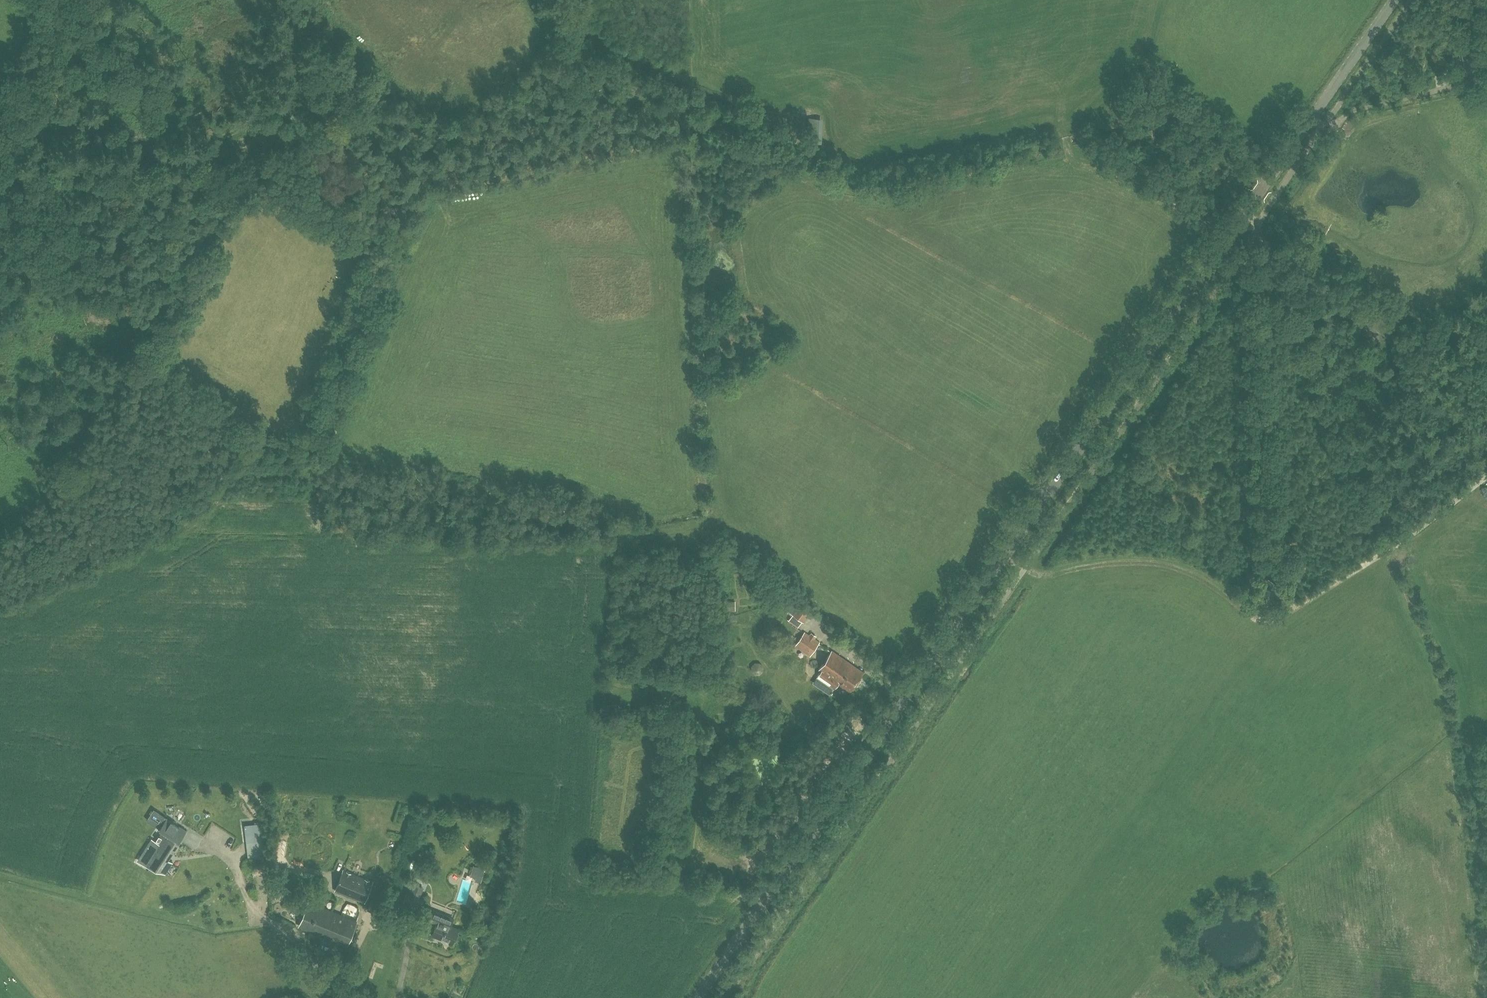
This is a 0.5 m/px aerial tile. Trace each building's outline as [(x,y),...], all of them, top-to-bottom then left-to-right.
[(793,614),(792,616),(789,620),(798,627),(803,620),(803,621),(812,609),(793,594),(783,607),(793,614)] [(735,600),(724,601),(724,610),(736,610),(735,600)] [(795,646),(810,656),(820,643),(805,632),(795,646)] [(817,676),(834,688),(838,682),(851,691),(864,673),(832,651),(818,671),(820,672),(817,676)] [(172,853),(186,832),(187,831),(167,818),(160,829),(163,831),(155,843),(151,840),(140,857),(141,857),(143,855),(153,861),(151,864),(152,864),(153,863),(165,871),(165,872),(165,873),(173,862),(168,859),(169,858),(168,857),(171,853),(172,853)] [(262,823),(245,825),(246,834),(263,832),(262,823)] [(213,877),(220,869),(212,862),(203,871),(201,869),(198,873),(203,877),(207,872),(213,877)] [(486,868),(479,867),(475,879),(482,881),(486,868)] [(365,903),(373,882),(373,880),(344,869),(335,892),(365,903)] [(223,889),(231,882),(224,873),(216,879),(223,889)] [(267,877),(270,895),(284,894),(281,875),(267,877)] [(465,878),(460,899),(471,902),(477,881),(465,878)] [(412,894),(419,897),(423,887),(416,884),(412,894)] [(309,902),(300,926),(317,933),(318,929),(325,932),(324,936),(347,945),(356,921),(331,911),(330,912),(318,907),(318,906),(309,902)] [(458,929),(450,926),(453,918),(434,910),(428,925),(436,929),(433,935),(436,937),(437,936),(452,942),(454,939),(455,940),(459,933),(457,932),(458,929)]
